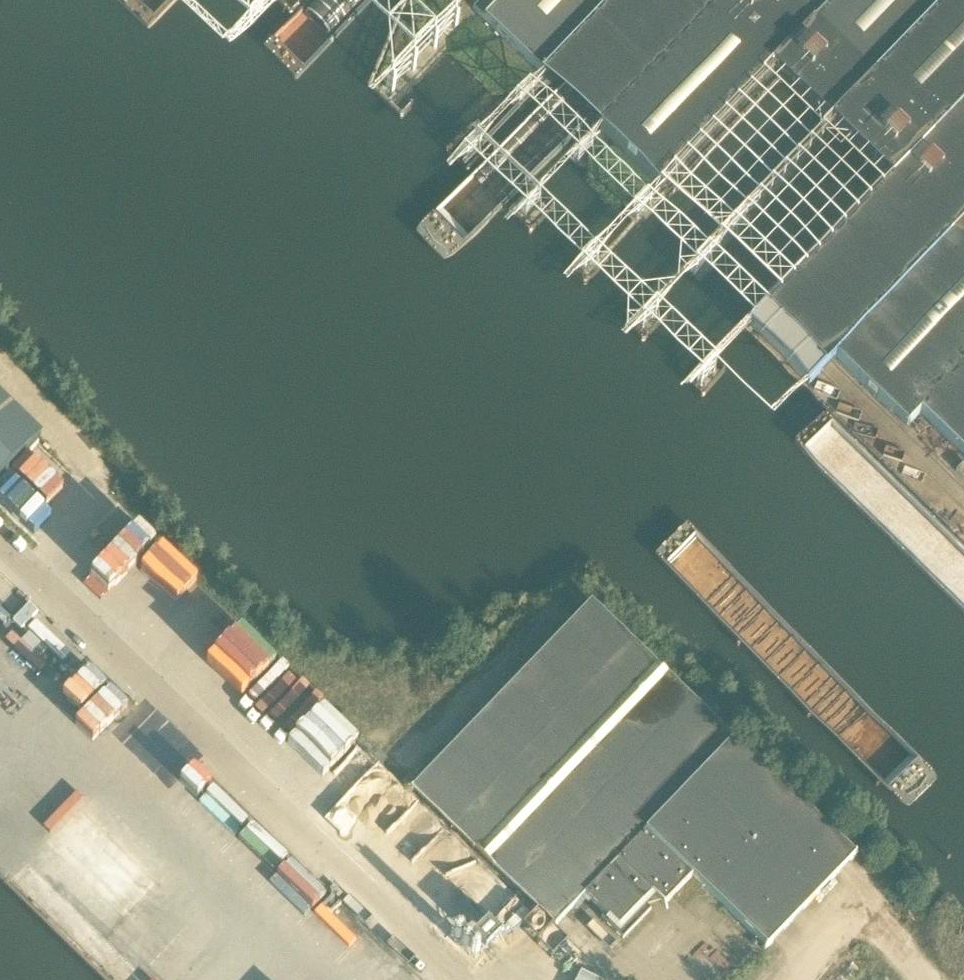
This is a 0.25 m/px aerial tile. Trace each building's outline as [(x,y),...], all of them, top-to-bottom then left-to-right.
[(473,10),(544,78),(619,0),(483,0),(473,10)] [(715,13),(600,132),(661,190),(814,31),(828,45),(871,0),(702,0),(715,13)] [(828,45),(958,170),(946,183),(963,200),(963,0),(871,0),(828,45)] [(834,357),(907,427),(920,413),(963,456),(963,221),(834,357)] [(38,439),(0,402),(0,479),(38,439)] [(956,471),(963,478),(963,462),(956,471)] [(855,855),(592,602),(413,788),(410,785),(409,787),(557,929),(559,928),(556,926),(585,895),(606,915),(602,919),(623,940),(652,911),(645,904),(654,896),(668,910),(669,909),(665,905),(693,876),(766,947),(763,950),(765,952),(860,853),(858,852),(855,855)] [(306,755),(321,771),(344,749),(340,745),(348,738),(322,710),(313,718),(310,715),(294,730),(312,750),(306,755)] [(135,752),(128,759),(201,829),(226,803),(210,787),(205,792),(183,771),(189,765),(136,713),(116,734),(135,752)] [(89,820),(63,847),(108,889),(118,879),(132,891),(130,894),(136,900),(154,881),(89,820)] [(284,856),(247,822),(221,850),(258,884),(284,856)] [(296,922),(322,894),(286,860),(260,887),(296,922)] [(321,905),(314,912),(346,946),(353,939),(321,905)] [(105,938),(141,970),(167,941),(132,909),(105,938)] [(350,949),(383,979),(386,979),(399,966),(365,934),(350,949)] [(581,971),(577,979),(599,979),(581,971)]
